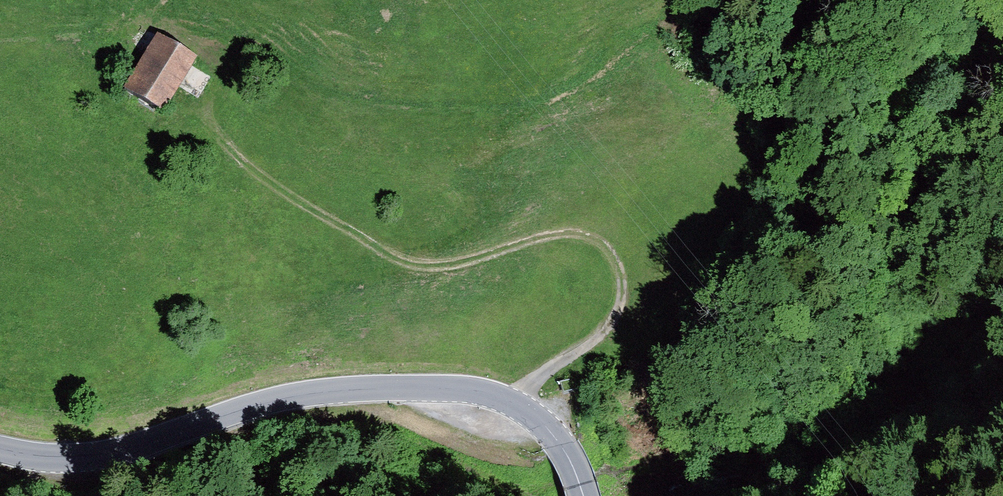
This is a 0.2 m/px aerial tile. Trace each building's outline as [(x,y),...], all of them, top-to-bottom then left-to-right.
[(198,64),(154,34),(117,89),(160,119),(198,64)]
